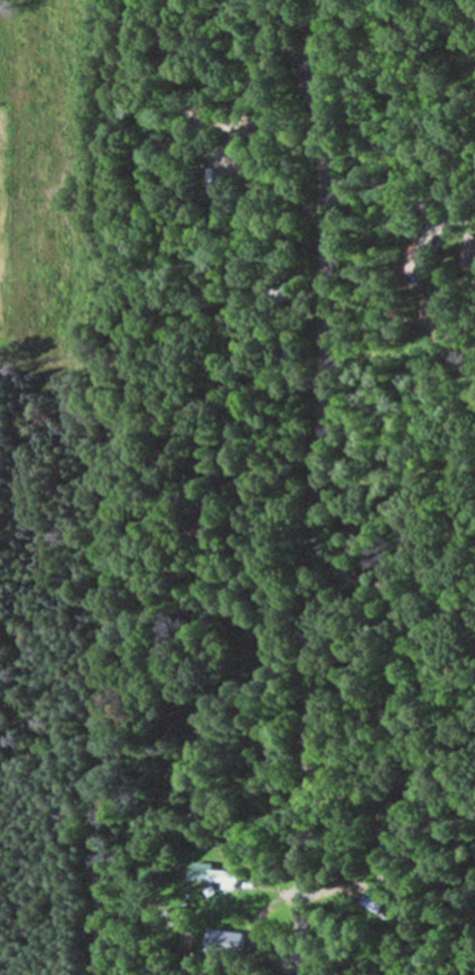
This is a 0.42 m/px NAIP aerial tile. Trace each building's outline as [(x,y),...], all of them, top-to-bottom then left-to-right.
[(456,267),(474,271),(474,239),(462,237),(456,267)] [(223,883),(223,890),(238,891),(238,873),(189,871),(189,881),(223,883)] [(387,900),(367,888),(358,903),(377,915),(387,900)] [(205,954),(242,956),(243,932),(206,930),(205,954)]
